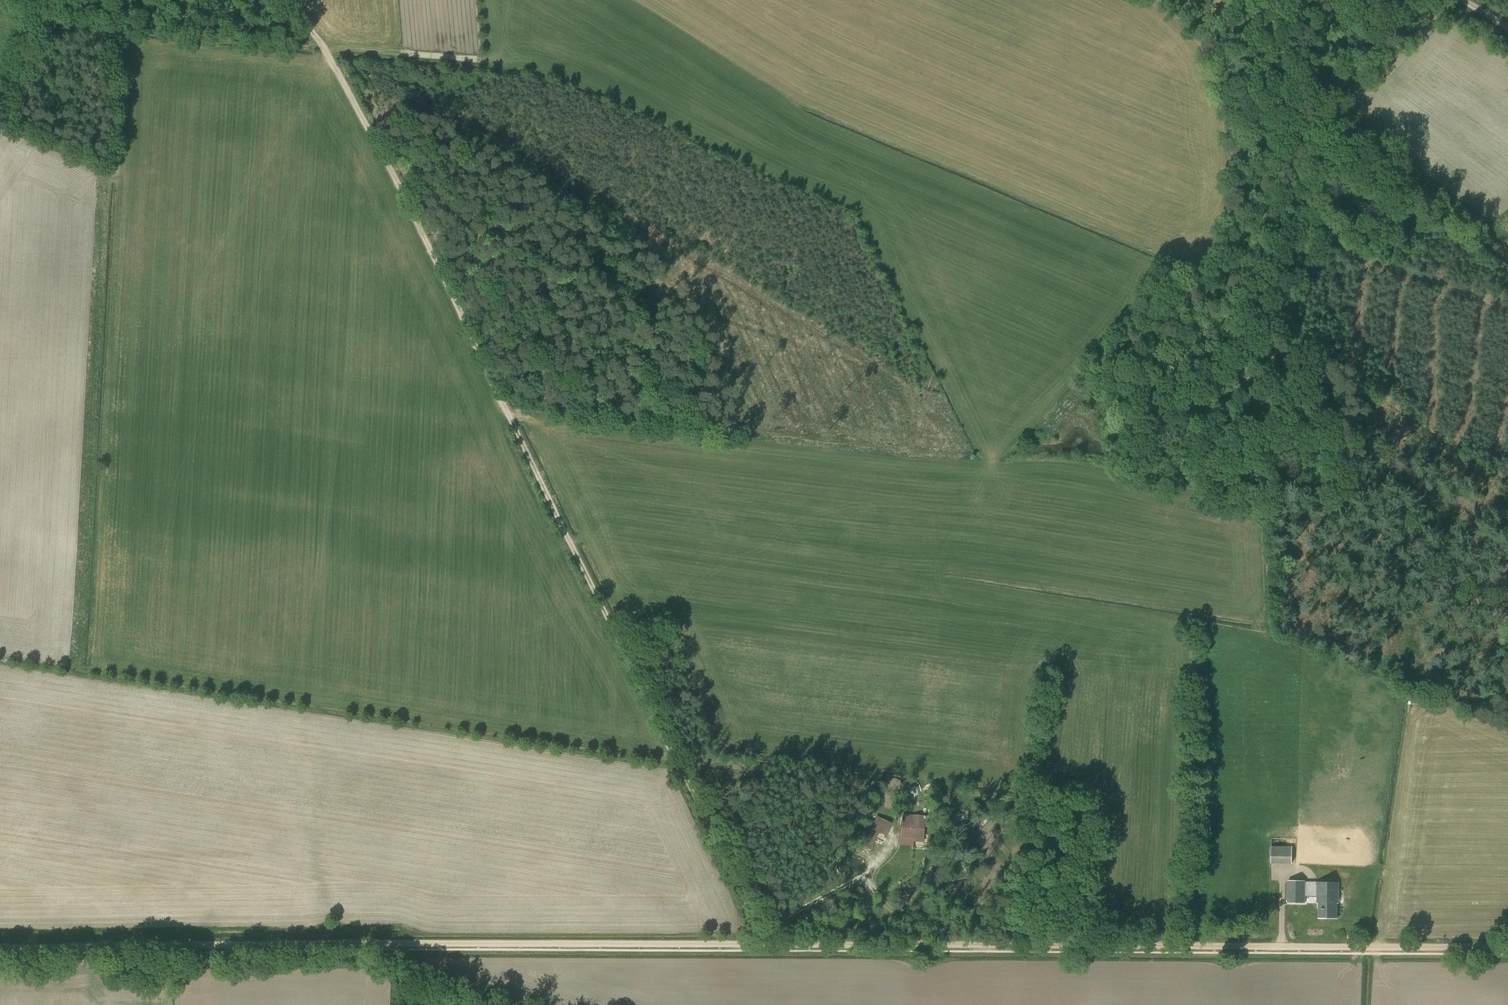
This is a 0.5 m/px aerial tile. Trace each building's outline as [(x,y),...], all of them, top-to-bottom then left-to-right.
[(885,842),(891,821),(875,816),(871,828),(867,827),(861,845),(873,849),(876,839),(885,842)] [(923,834),(923,822),(906,821),(906,838),(913,838),(913,834),(923,834)] [(1292,847),(1271,847),(1271,863),(1292,863),(1292,847)] [(1287,880),(1287,903),(1305,903),(1305,897),(1305,882),(1305,880),(1287,880)] [(1317,897),(1317,903),(1319,903),(1319,918),(1337,918),(1337,904),(1339,904),(1339,882),(1317,882),(1317,897)]
